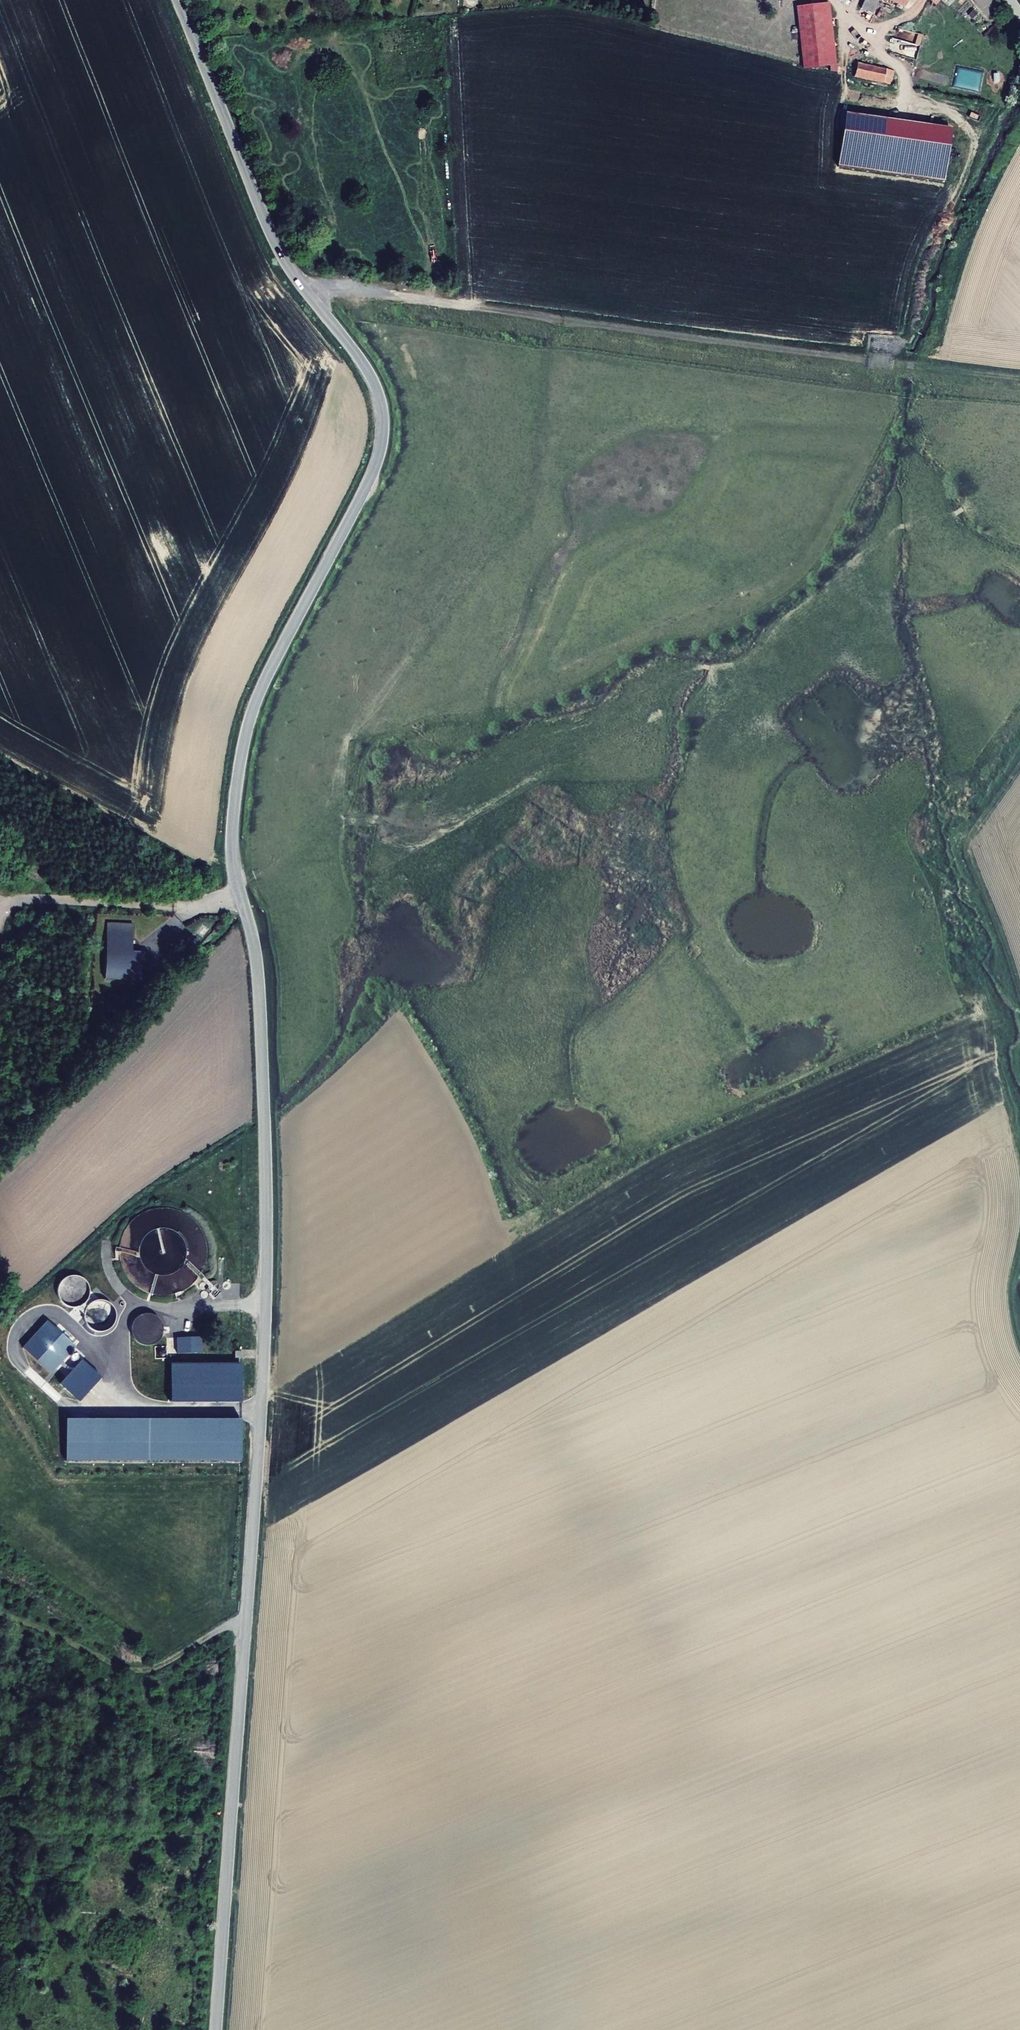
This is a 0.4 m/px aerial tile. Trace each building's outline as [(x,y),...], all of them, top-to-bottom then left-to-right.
[(870,10),(882,14),(887,0),(873,0),(870,10)] [(800,67),(825,67),(825,73),(832,73),(832,3),(801,3),(800,67)] [(894,70),(853,61),(850,77),(890,86),(894,70)] [(105,981),(141,982),(142,953),(133,953),(134,924),(107,923),(105,981)] [(200,1343),(175,1343),(175,1351),(167,1351),(167,1359),(200,1359),(200,1343)]
